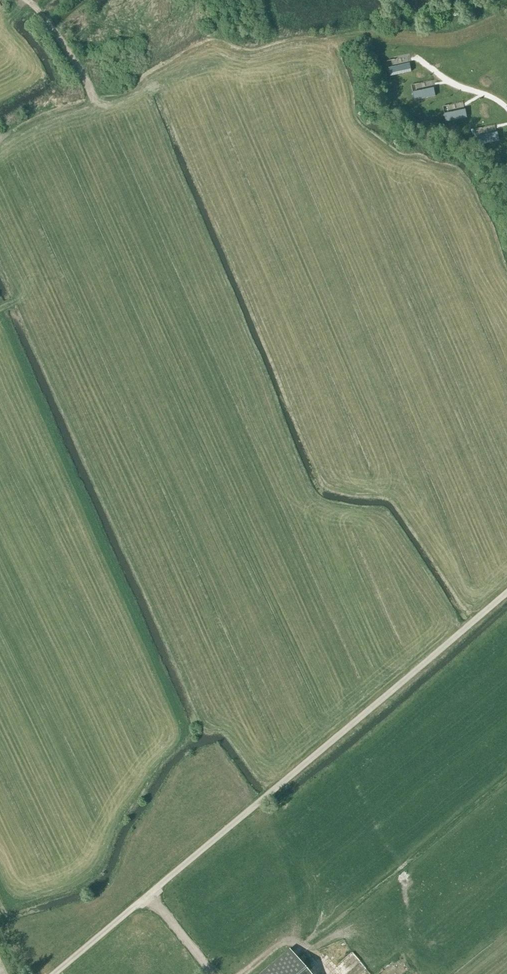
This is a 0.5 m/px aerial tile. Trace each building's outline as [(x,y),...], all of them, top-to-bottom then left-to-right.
[(377,56),(372,51),(368,55),(373,60),(377,56)] [(412,84),(414,101),(435,99),(434,82),(412,84)] [(445,123),(467,119),(466,110),(444,114),(445,123)] [(497,132),(476,138),(478,147),(500,140),(497,132)] [(289,948),(259,973),(311,973),(289,948)] [(354,954),(344,961),(350,969),(345,973),(346,973),(370,973),(354,954)]
